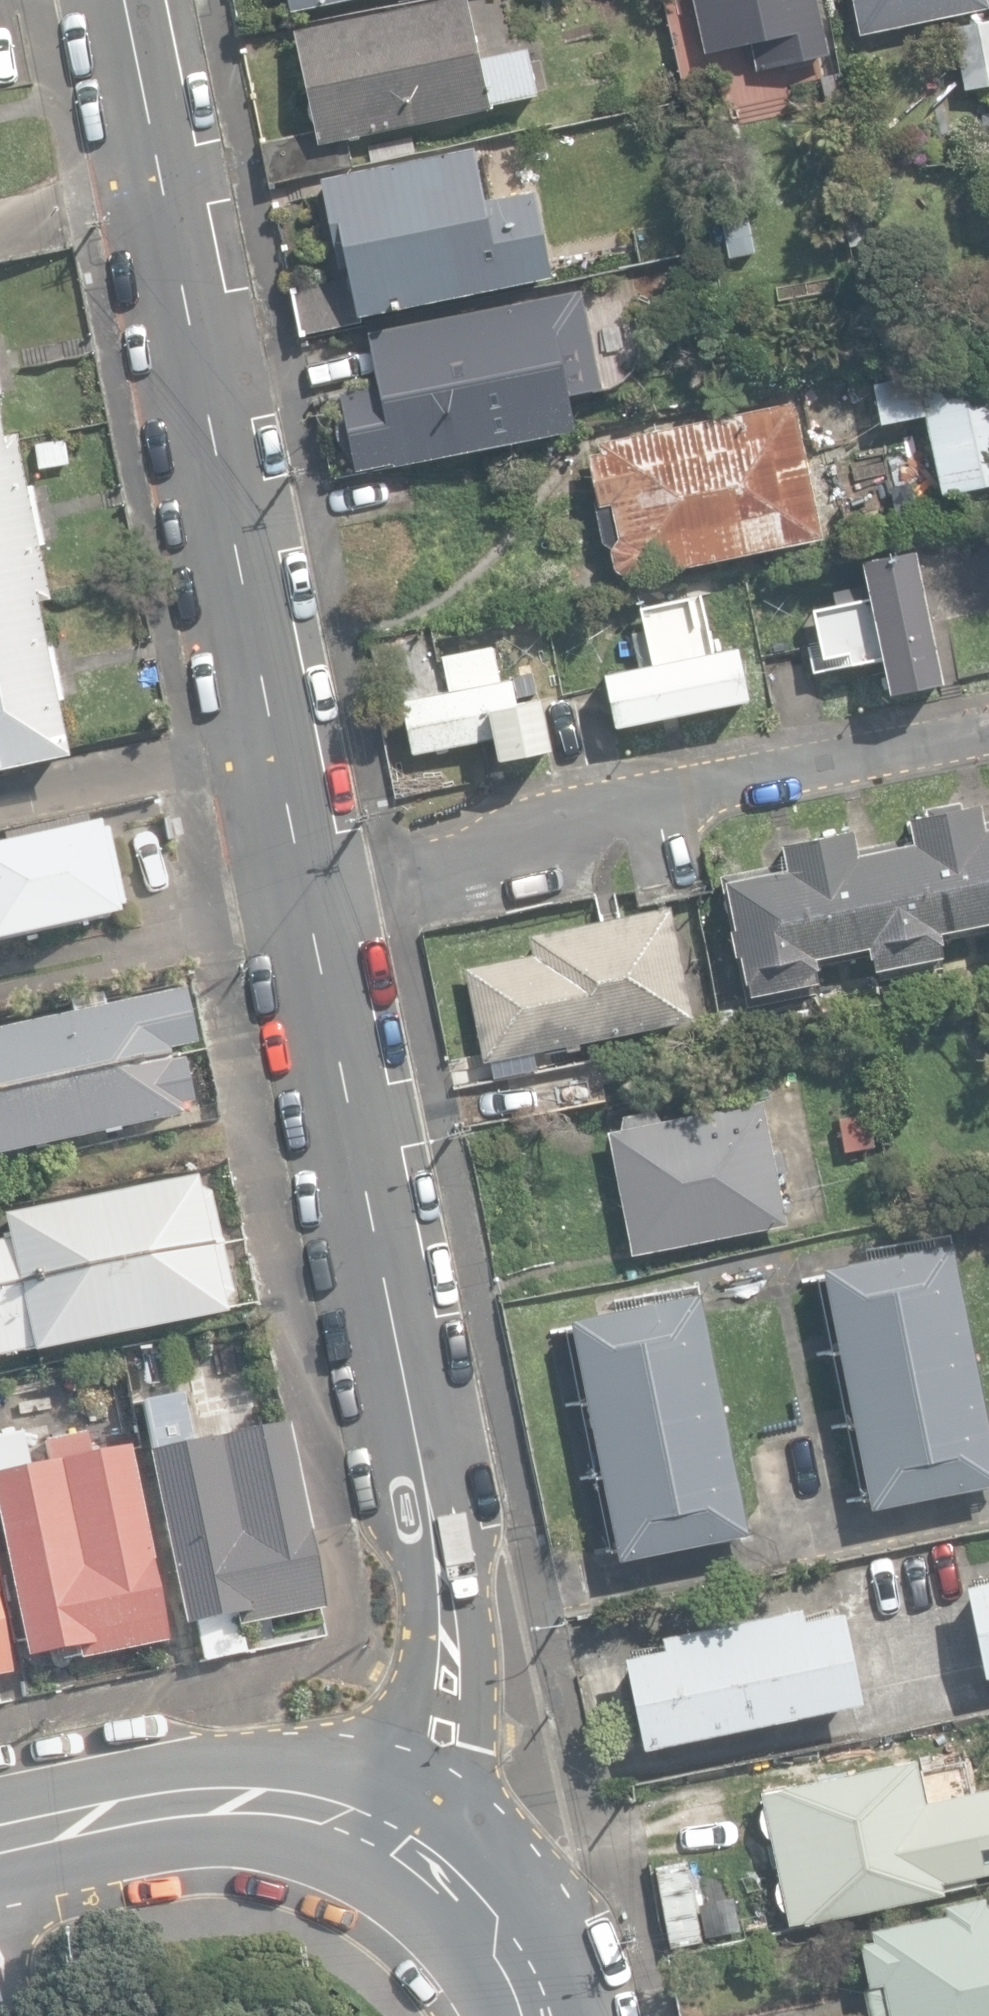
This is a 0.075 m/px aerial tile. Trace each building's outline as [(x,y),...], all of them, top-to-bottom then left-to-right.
[(346,137),(491,107),(490,103),(536,94),(526,46),(478,56),(467,0),(437,0),(294,29),(315,129),(267,139),(273,177),(352,163),(346,137)] [(291,11),(340,0),(289,0),(291,11)] [(758,71),(832,54),(820,0),(693,0),(705,52),(751,42),(758,71)] [(861,33),(988,7),(988,6),(988,0),(854,0),(861,33)] [(966,91),(988,86),(988,18),(952,26),(966,89),(966,91)] [(342,241),(349,274),(357,315),(361,315),(552,275),(533,188),(484,198),(473,147),(323,178),(336,242),(342,241)] [(349,280),(294,291),(301,328),(357,317),(349,280)] [(369,331),(394,463),(575,428),(568,393),(599,387),(580,290),(369,331)] [(938,495),(988,485),(988,360),(870,383),(878,424),(923,415),(938,495)] [(615,567),(631,578),(652,574),(652,571),(820,537),(792,402),(600,441),(600,449),(588,453),(597,504),(594,504),(603,542),(609,549),(615,567)] [(70,751),(38,598),(51,595),(17,430),(4,433),(0,412),(0,766),(70,751)] [(880,659),(888,695),(942,684),(915,550),(860,561),(868,599),(813,610),(825,670),(880,659)] [(605,673),(615,727),(749,701),(738,646),(715,651),(705,596),(646,607),(656,663),(605,673)] [(492,736),(497,761),(551,749),(540,698),(516,703),(511,677),(498,679),(492,648),(442,658),(449,690),(402,700),(413,753),(492,736)] [(747,995),(816,981),(812,957),(869,946),(873,969),(942,955),(937,931),(988,920),(988,826),(984,827),(979,803),(906,818),(911,840),(857,851),(853,828),(779,843),(784,866),(723,878),(733,927),(729,928),(734,956),(739,955),(747,995)] [(116,924),(96,833),(0,854),(0,949),(116,924)] [(465,966),(484,1059),(565,1042),(566,1047),(581,1044),(580,1037),(691,1015),(668,903),(529,932),(534,952),(465,966)] [(172,1060),(170,1053),(196,1047),(184,990),(95,1009),(93,1001),(74,1005),(76,1015),(0,1031),(0,1095),(172,1060)] [(0,1095),(0,1157),(179,1119),(176,1108),(179,1107),(179,1106),(193,1103),(184,1062),(172,1064),(172,1060),(0,1095)] [(609,1129),(632,1251),(785,1221),(787,1221),(776,1169),(785,1167),(782,1150),(772,1152),(762,1099),(609,1129)] [(839,1118),(845,1148),(873,1142),(867,1112),(839,1118)] [(223,1247),(209,1178),(200,1180),(199,1172),(2,1213),(7,1237),(0,1238),(0,1291),(223,1247)] [(871,1504),(988,1480),(988,1428),(951,1238),(823,1264),(871,1504)] [(223,1247),(0,1291),(0,1359),(227,1313),(225,1306),(234,1304),(223,1247)] [(572,1316),(620,1556),(748,1530),(700,1288),(571,1314),(572,1316)] [(193,1625),(201,1663),(243,1654),(238,1629),(325,1611),(288,1426),(192,1445),(183,1395),(142,1404),(152,1454),(149,1454),(184,1627),(193,1625)] [(80,1661),(168,1645),(131,1447),(94,1454),(90,1431),(43,1440),(48,1464),(30,1468),(23,1431),(0,1436),(0,1519),(27,1660),(78,1651),(80,1661)] [(985,1672),(988,1671),(988,1576),(966,1581),(985,1672)] [(625,1651),(645,1742),(861,1696),(842,1606),(802,1615),(799,1602),(664,1631),(666,1642),(625,1651)] [(9,1675),(0,1625),(0,1677),(9,1675)] [(790,1922),(847,1910),(944,1890),(941,1877),(938,1862),(988,1851),(988,1791),(971,1794),(968,1780),(924,1796),(916,1757),(761,1788),(764,1805),(761,1812),(761,1819),(764,1827),(770,1832),(780,1877),(777,1884),(777,1893),(780,1902),(786,1908),(790,1922)] [(987,1903),(985,1893),(944,1901),(946,1911),(872,1926),(874,1937),(862,1940),(870,1980),(864,1985),(870,2014),(872,2015),(988,2015),(988,1902),(987,1903)]
